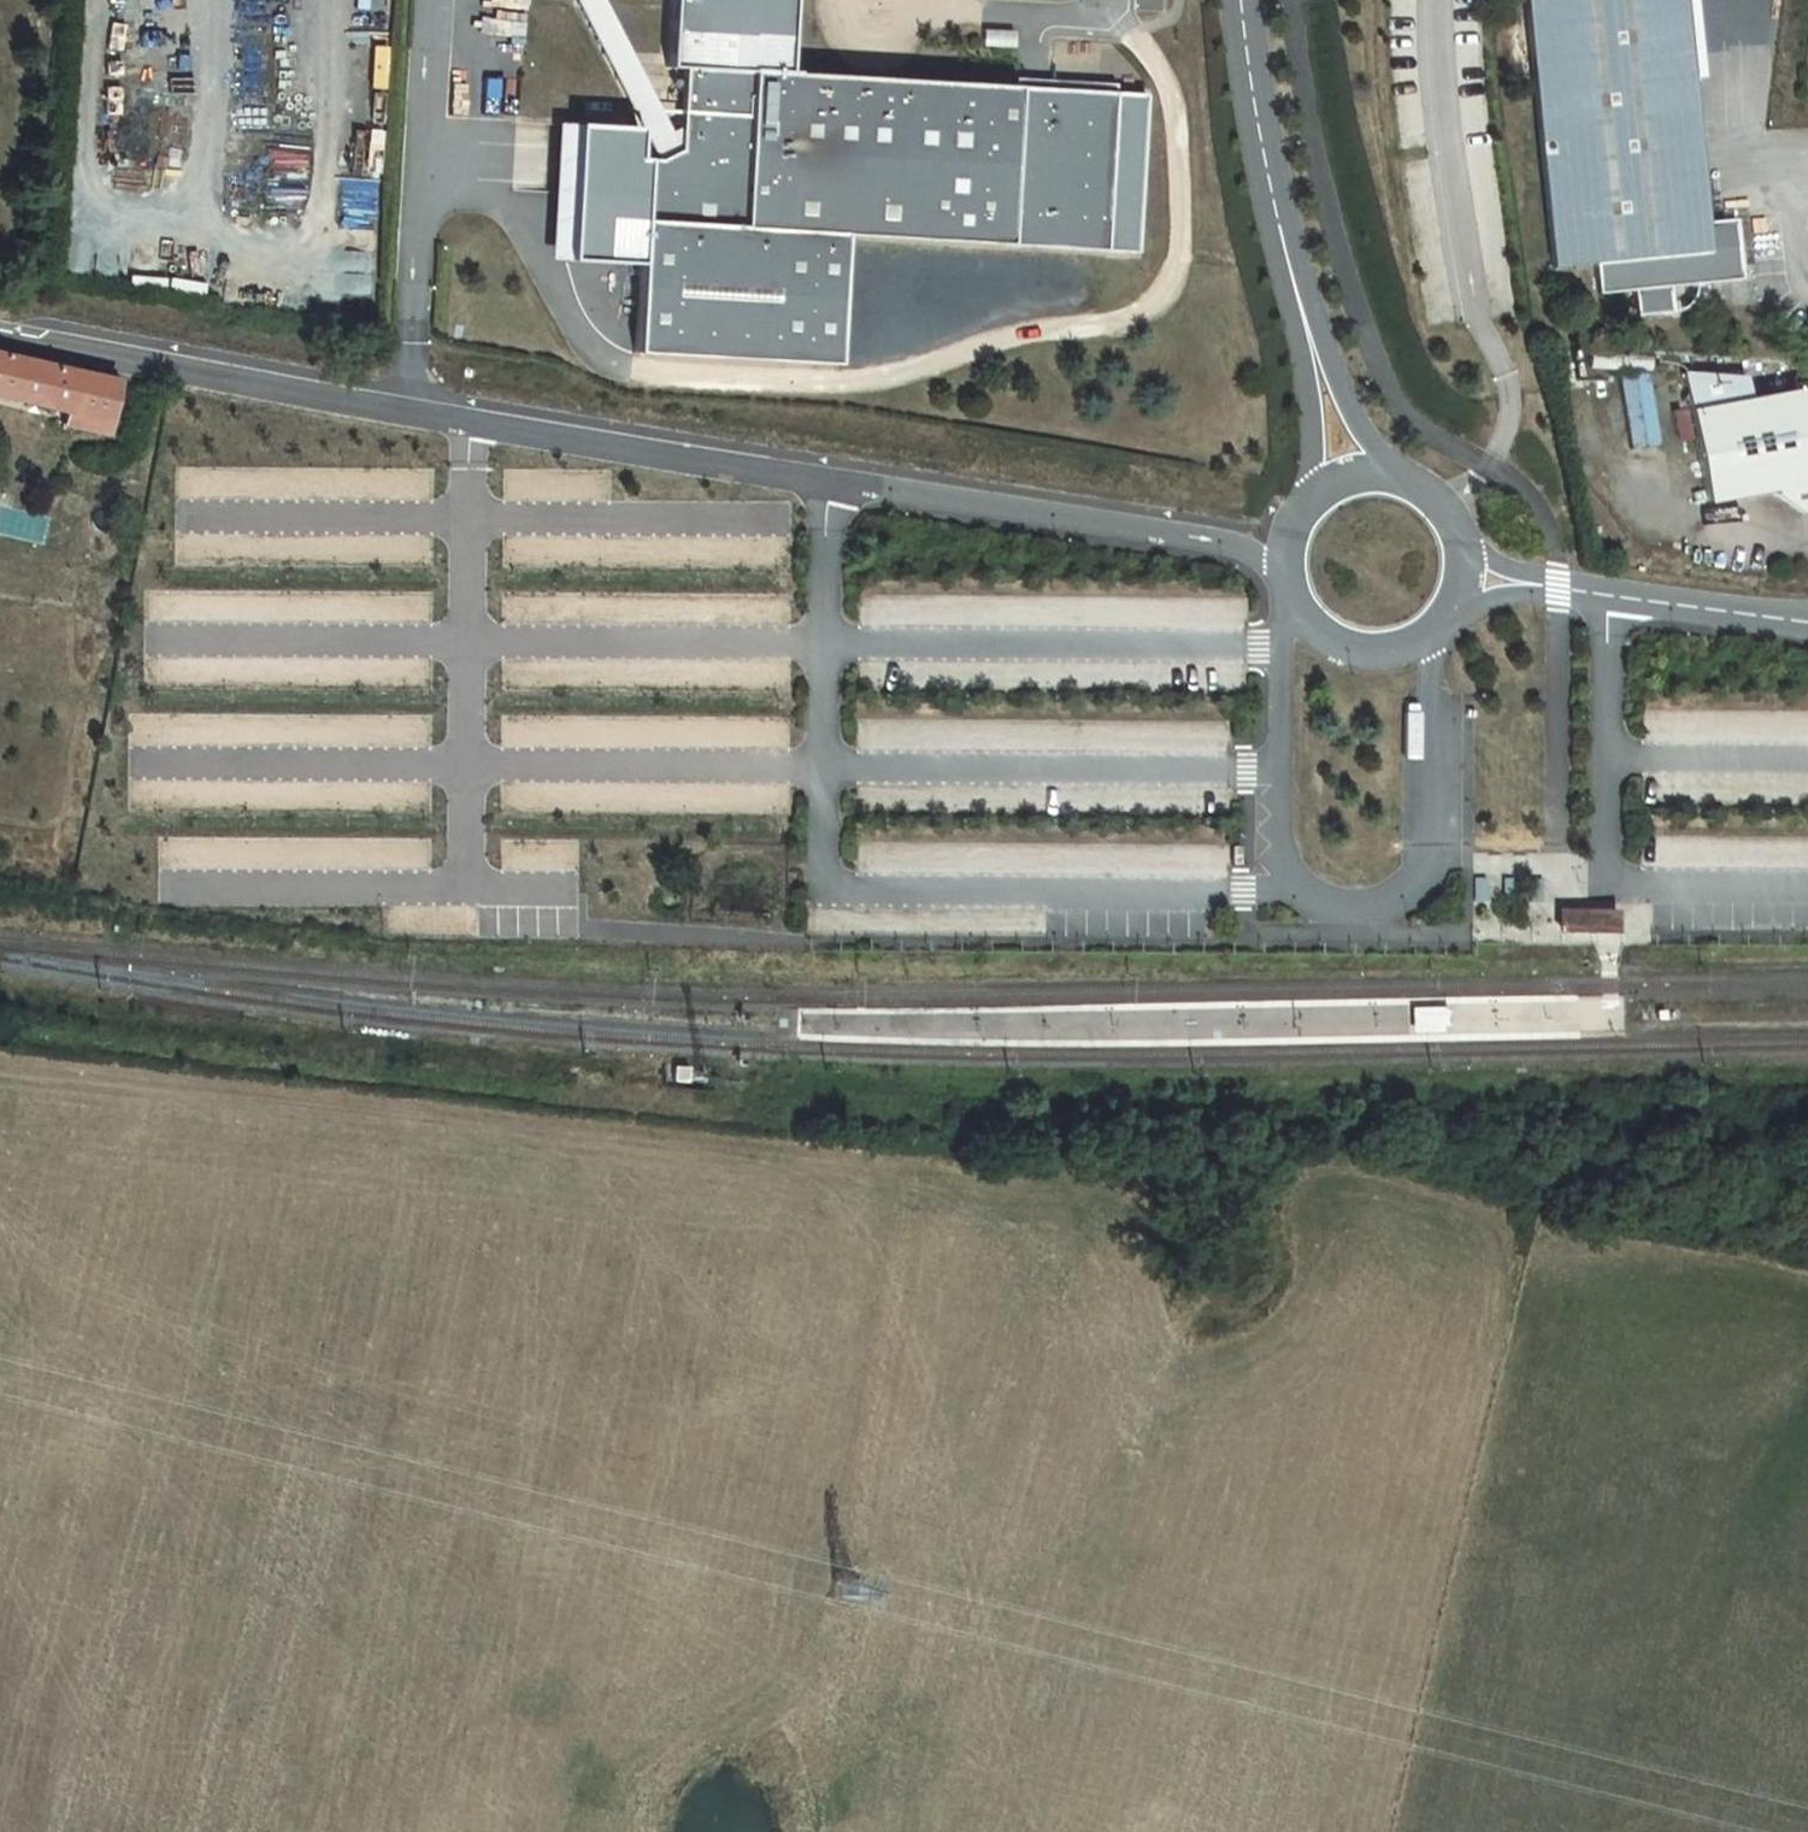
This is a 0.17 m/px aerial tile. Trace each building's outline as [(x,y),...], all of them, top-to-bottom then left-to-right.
[(665,70),(683,69),(679,154),(659,162),(637,161),(637,132),(574,127),(566,261),(639,264),(633,355),(835,366),(842,237),(1137,254),(1149,96),(781,74),(785,0),(672,0),(665,70)] [(659,162),(679,154),(601,0),(575,0),(659,162)] [(1683,0),(1525,0),(1551,267),(1593,263),(1597,293),(1632,290),(1635,315),(1672,312),(1669,286),(1742,278),(1736,218),(1705,222),(1683,0)] [(0,354),(0,396),(66,412),(63,424),(106,433),(118,381),(0,354)] [(1689,410),(1706,500),(1772,488),(1773,493),(1804,514),(1807,508),(1807,388),(1750,399),(1746,378),(1746,377),(1682,373),(1689,410)] [(1642,375),(1614,380),(1627,448),(1655,443),(1642,375)] [(1617,909),(1557,908),(1556,933),(1616,934),(1617,909)] [(1447,1006),(1414,1006),(1415,1033),(1449,1031),(1447,1006)]
